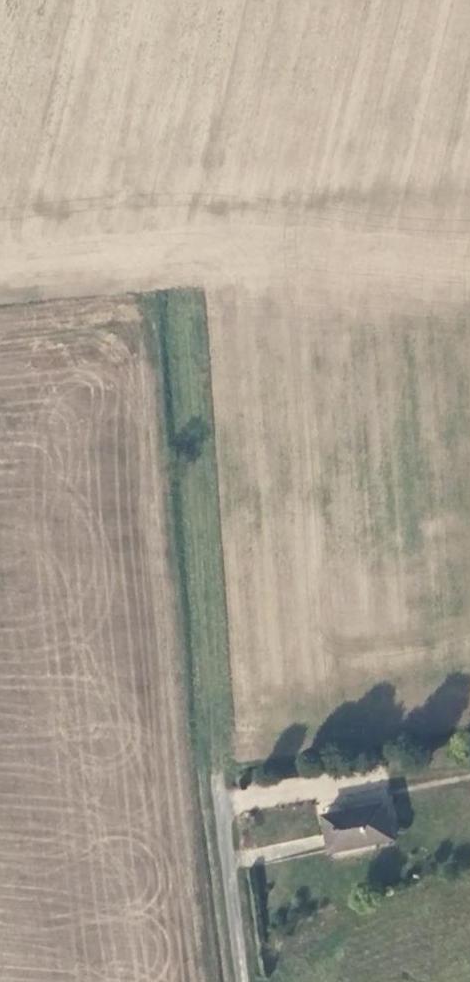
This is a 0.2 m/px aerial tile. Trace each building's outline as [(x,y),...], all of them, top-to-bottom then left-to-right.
[(374,808),(309,824),(318,860),(382,844),(374,808)]
